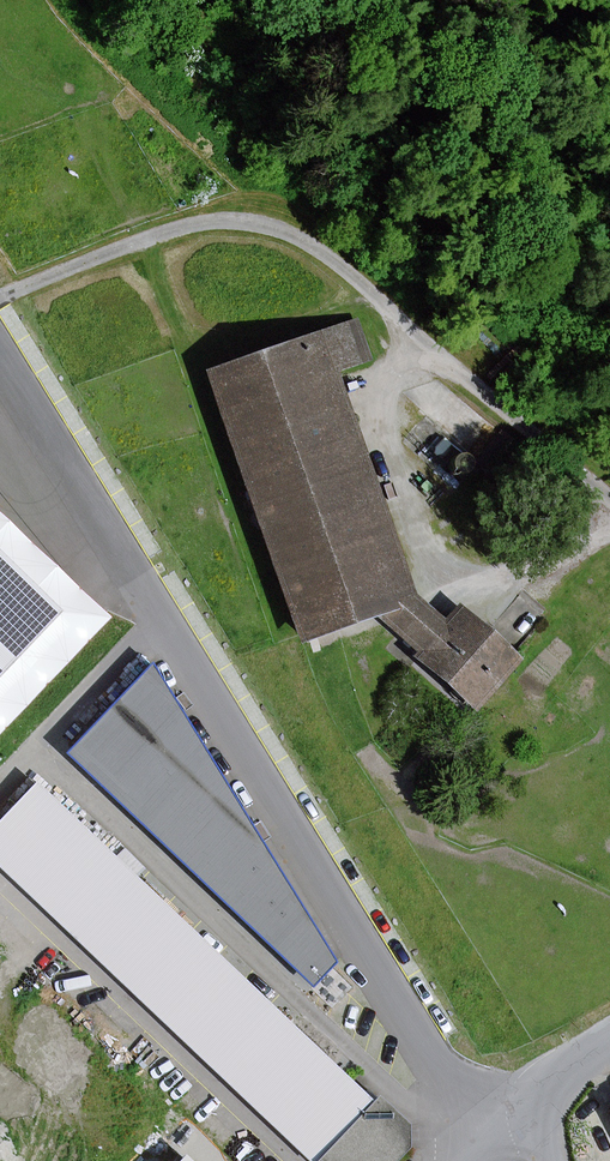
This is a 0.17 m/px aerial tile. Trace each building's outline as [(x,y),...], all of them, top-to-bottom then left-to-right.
[(201,376),(293,642),(368,616),(406,603),(408,602),(328,372),(364,360),(351,324),(201,376)] [(0,566),(0,662),(48,611),(0,566)] [(368,616),(415,656),(438,630),(406,603),(368,616)] [(467,710),(509,661),(452,613),(438,630),(415,656),(410,662),(467,710)] [(318,982),(339,960),(156,665),(73,752),(318,982)] [(40,784),(0,827),(0,857),(325,1160),(384,1160),(416,1127),(384,1097),(380,1102),(40,784)]
